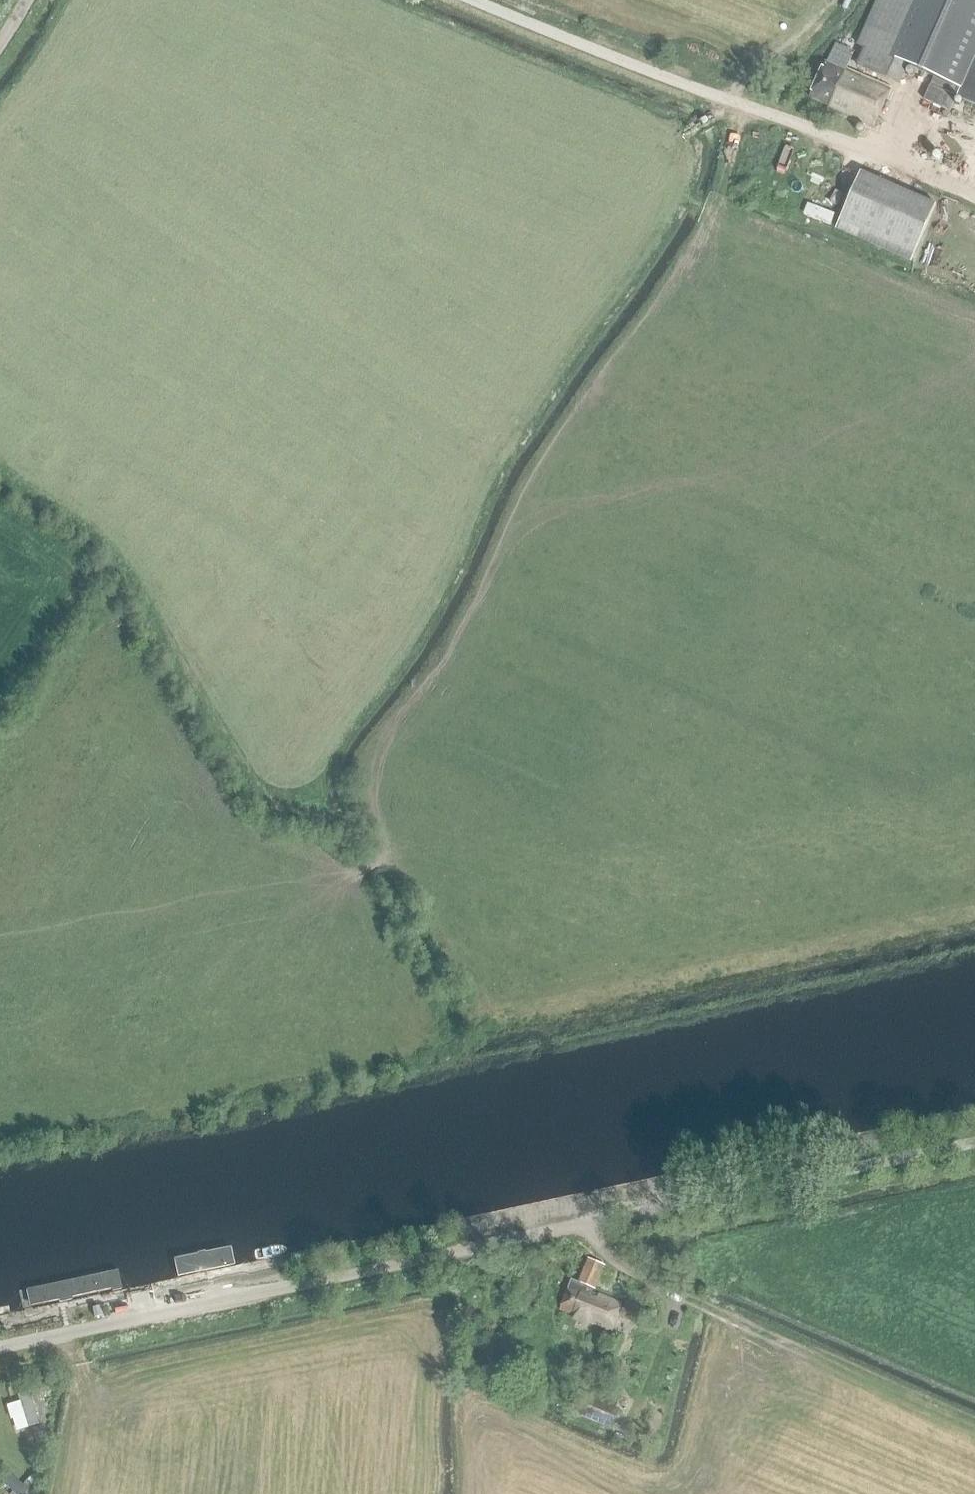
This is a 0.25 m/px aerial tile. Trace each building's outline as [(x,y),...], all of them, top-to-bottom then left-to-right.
[(857,46),(864,49),(856,67),(889,81),(897,63),(934,78),(924,101),(950,112),(956,97),(974,105),(974,0),(877,0),(857,46)] [(828,108),(827,111),(871,129),(890,89),(846,70),(847,68),(827,59),(808,98),(828,108)] [(861,172),(837,229),(913,261),(937,205),(861,172)] [(232,1246),(134,1266),(139,1290),(237,1269),(232,1246)] [(579,1281),(571,1277),(559,1308),(574,1313),(572,1317),(588,1322),(589,1319),(612,1328),(618,1311),(634,1317),(638,1304),(624,1299),(622,1302),(590,1290),(601,1264),(589,1258),(579,1281)] [(17,1291),(22,1315),(120,1294),(115,1270),(17,1291)] [(569,1412),(576,1415),(576,1417),(590,1423),(591,1421),(611,1429),(620,1409),(578,1391),(569,1412)] [(37,1437),(45,1436),(39,1396),(11,1400),(16,1430),(35,1427),(37,1437)] [(33,1487),(13,1470),(5,1479),(23,1493),(27,1493),(33,1487)] [(6,1480),(0,1486),(0,1493),(20,1493),(6,1480)]
